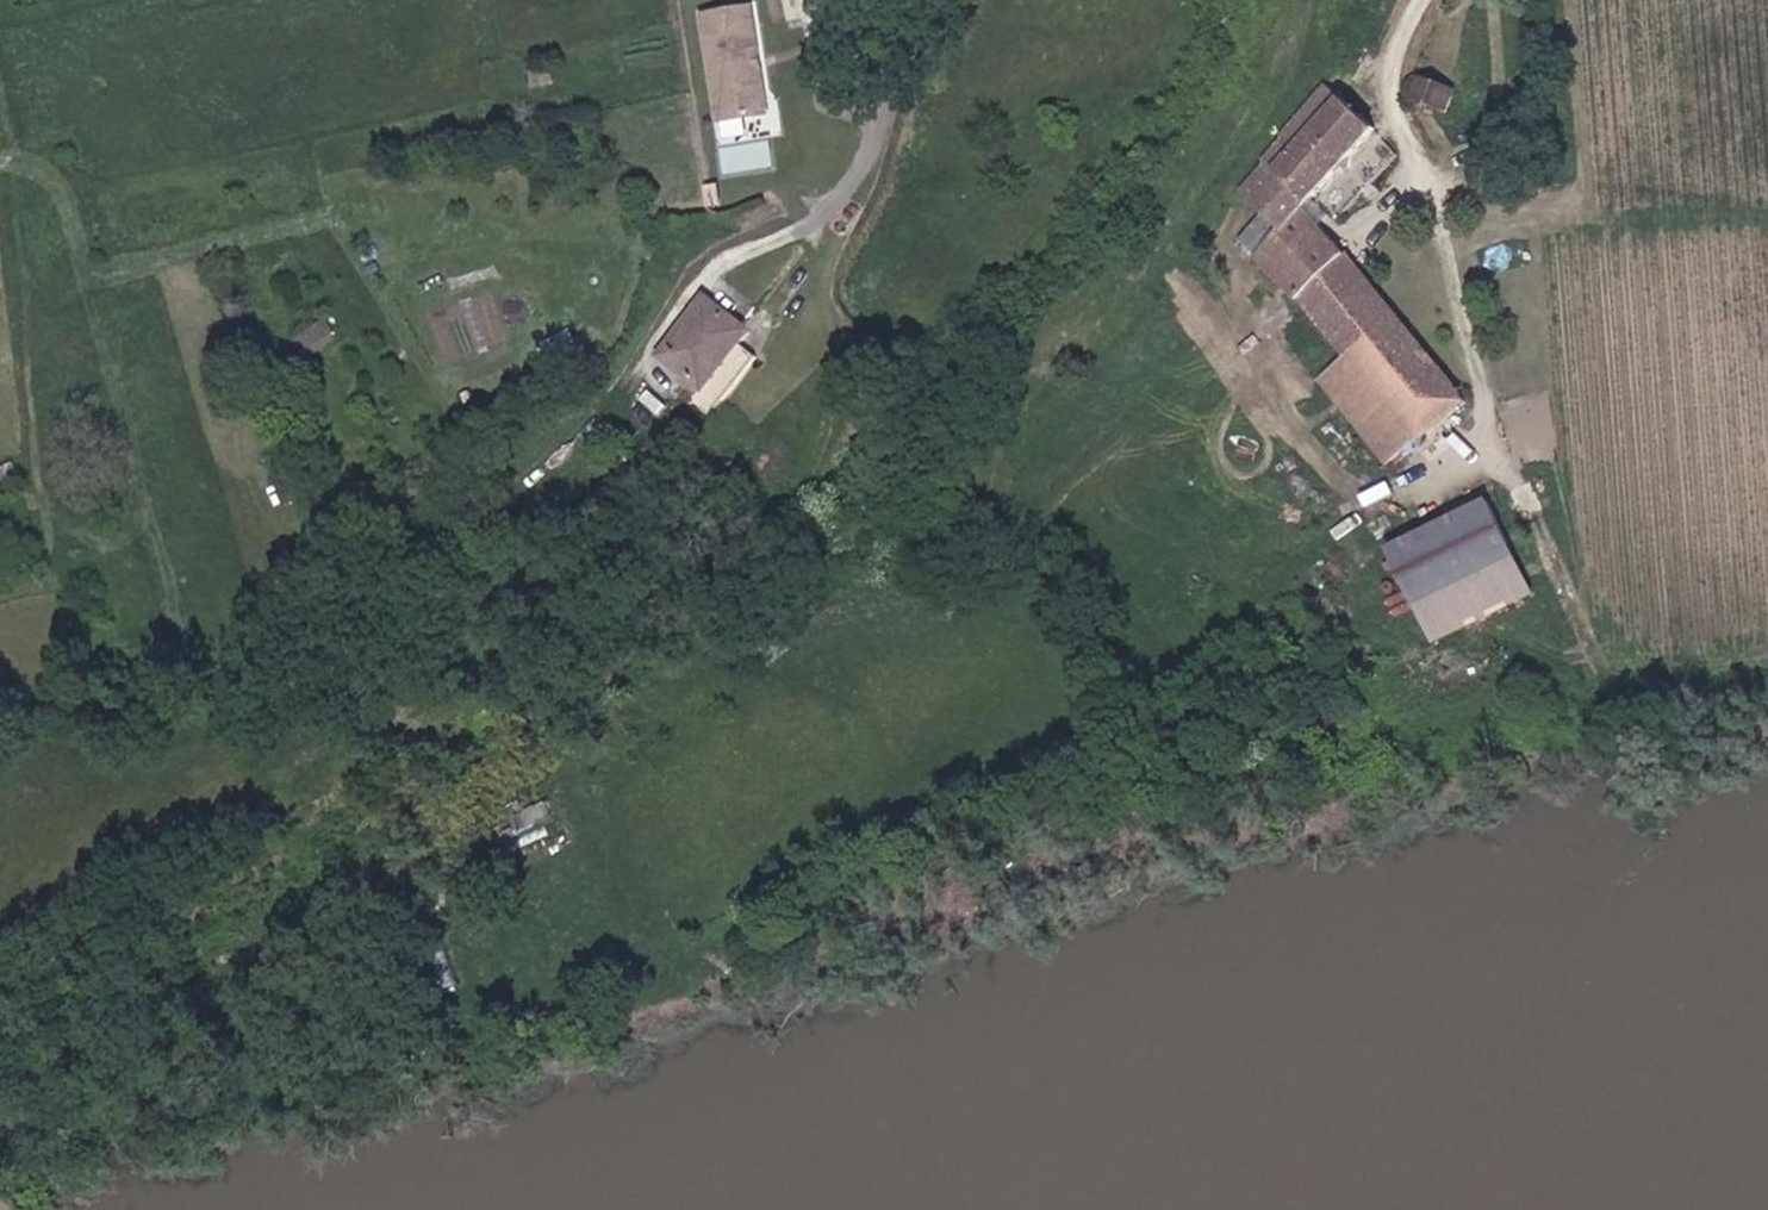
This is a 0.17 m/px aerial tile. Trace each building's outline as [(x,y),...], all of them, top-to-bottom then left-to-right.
[(700,8),(724,113),(755,106),(767,86),(747,0),(735,0),(700,8)] [(782,15),(834,4),(836,10),(855,7),(853,0),(779,0),(782,15)] [(1461,101),(1468,79),(1434,66),(1428,87),(1461,101)] [(767,86),(755,106),(771,103),(767,86)] [(1345,360),(1332,376),(1402,463),(1470,397),(1309,206),(1378,129),(1341,92),(1252,195),(1286,234),(1263,264),(1345,360)] [(748,353),(761,337),(718,305),(674,364),(733,408),(765,365),(748,353)] [(1533,552),(1496,498),(1411,555),(1448,609),(1533,552)]
